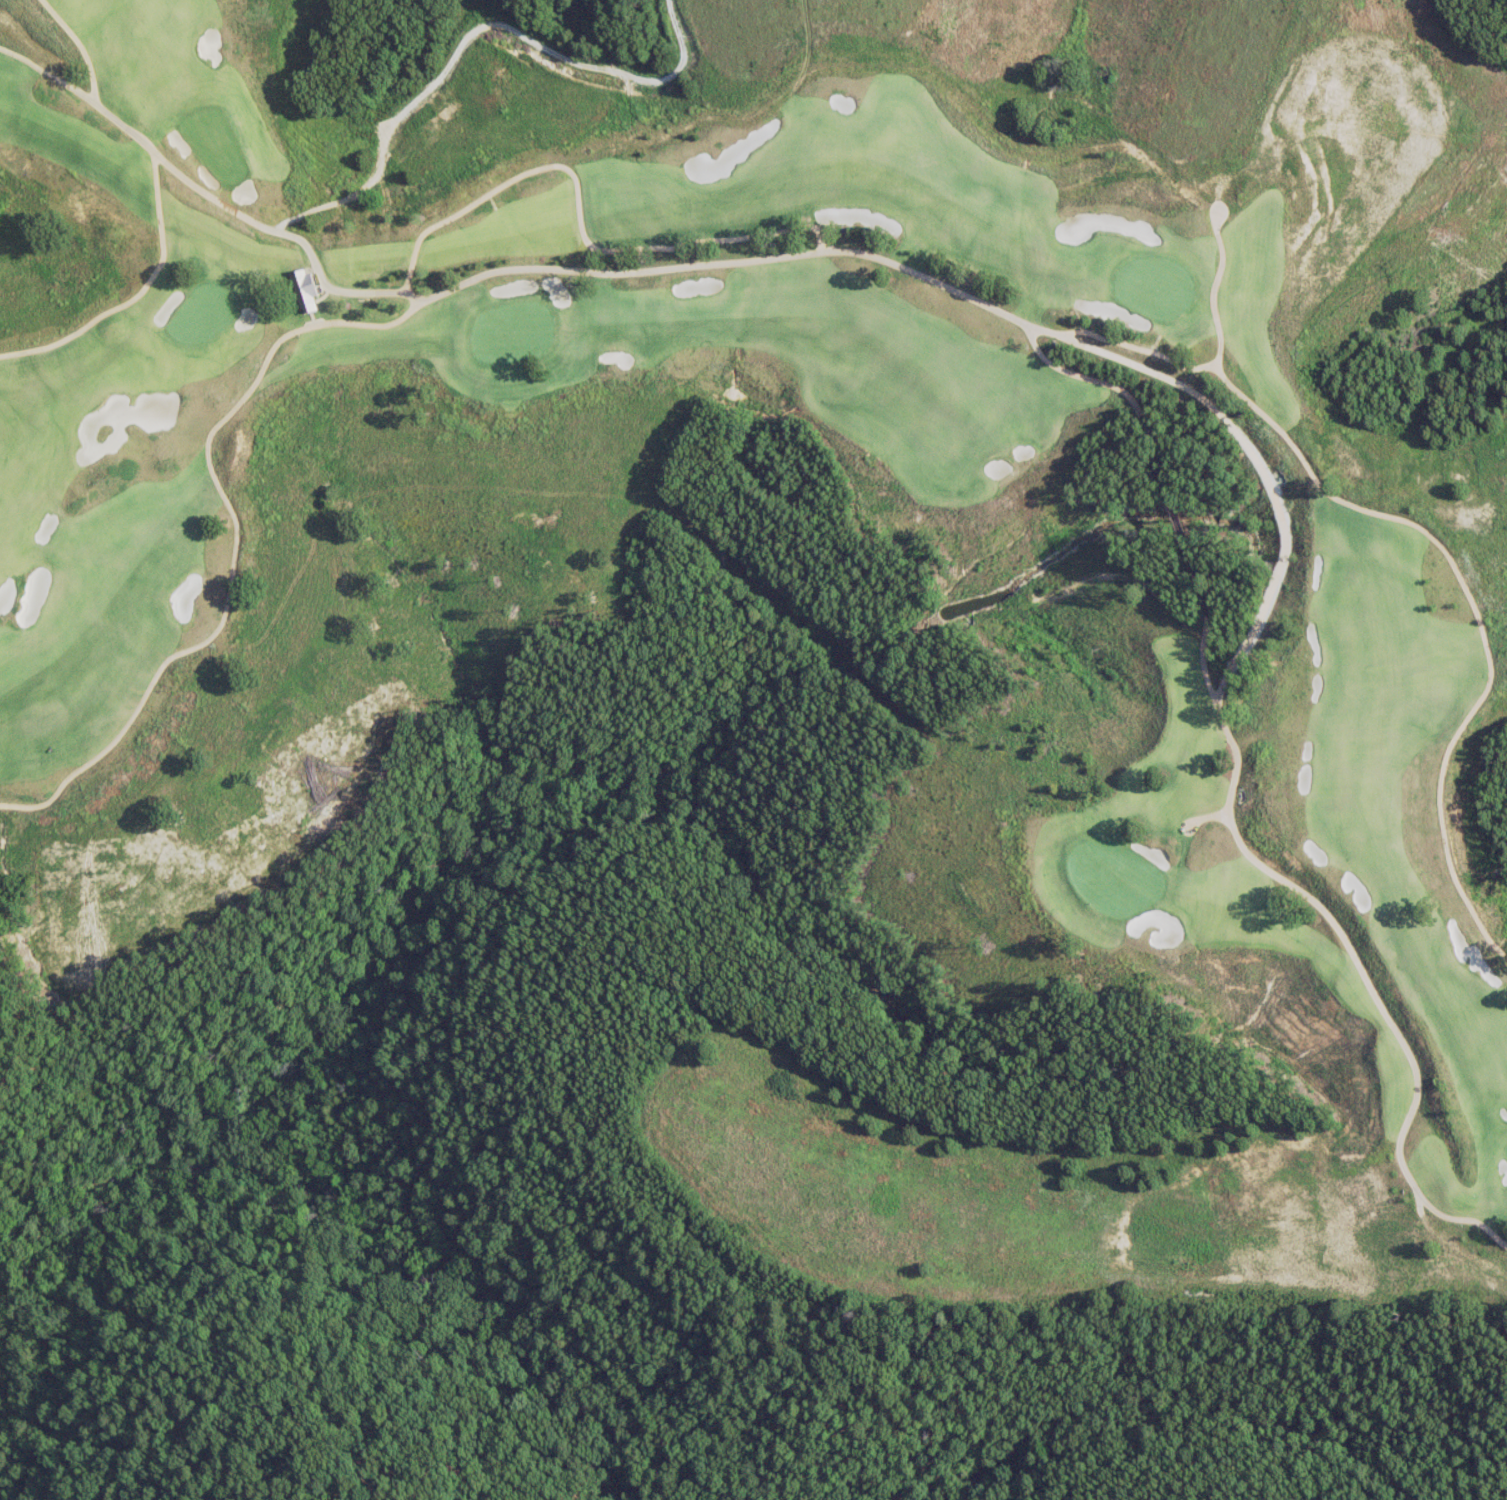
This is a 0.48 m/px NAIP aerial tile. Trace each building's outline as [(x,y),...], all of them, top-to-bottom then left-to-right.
[(301,315),(315,310),(311,297),(314,296),(306,268),(288,273),(301,315)]
